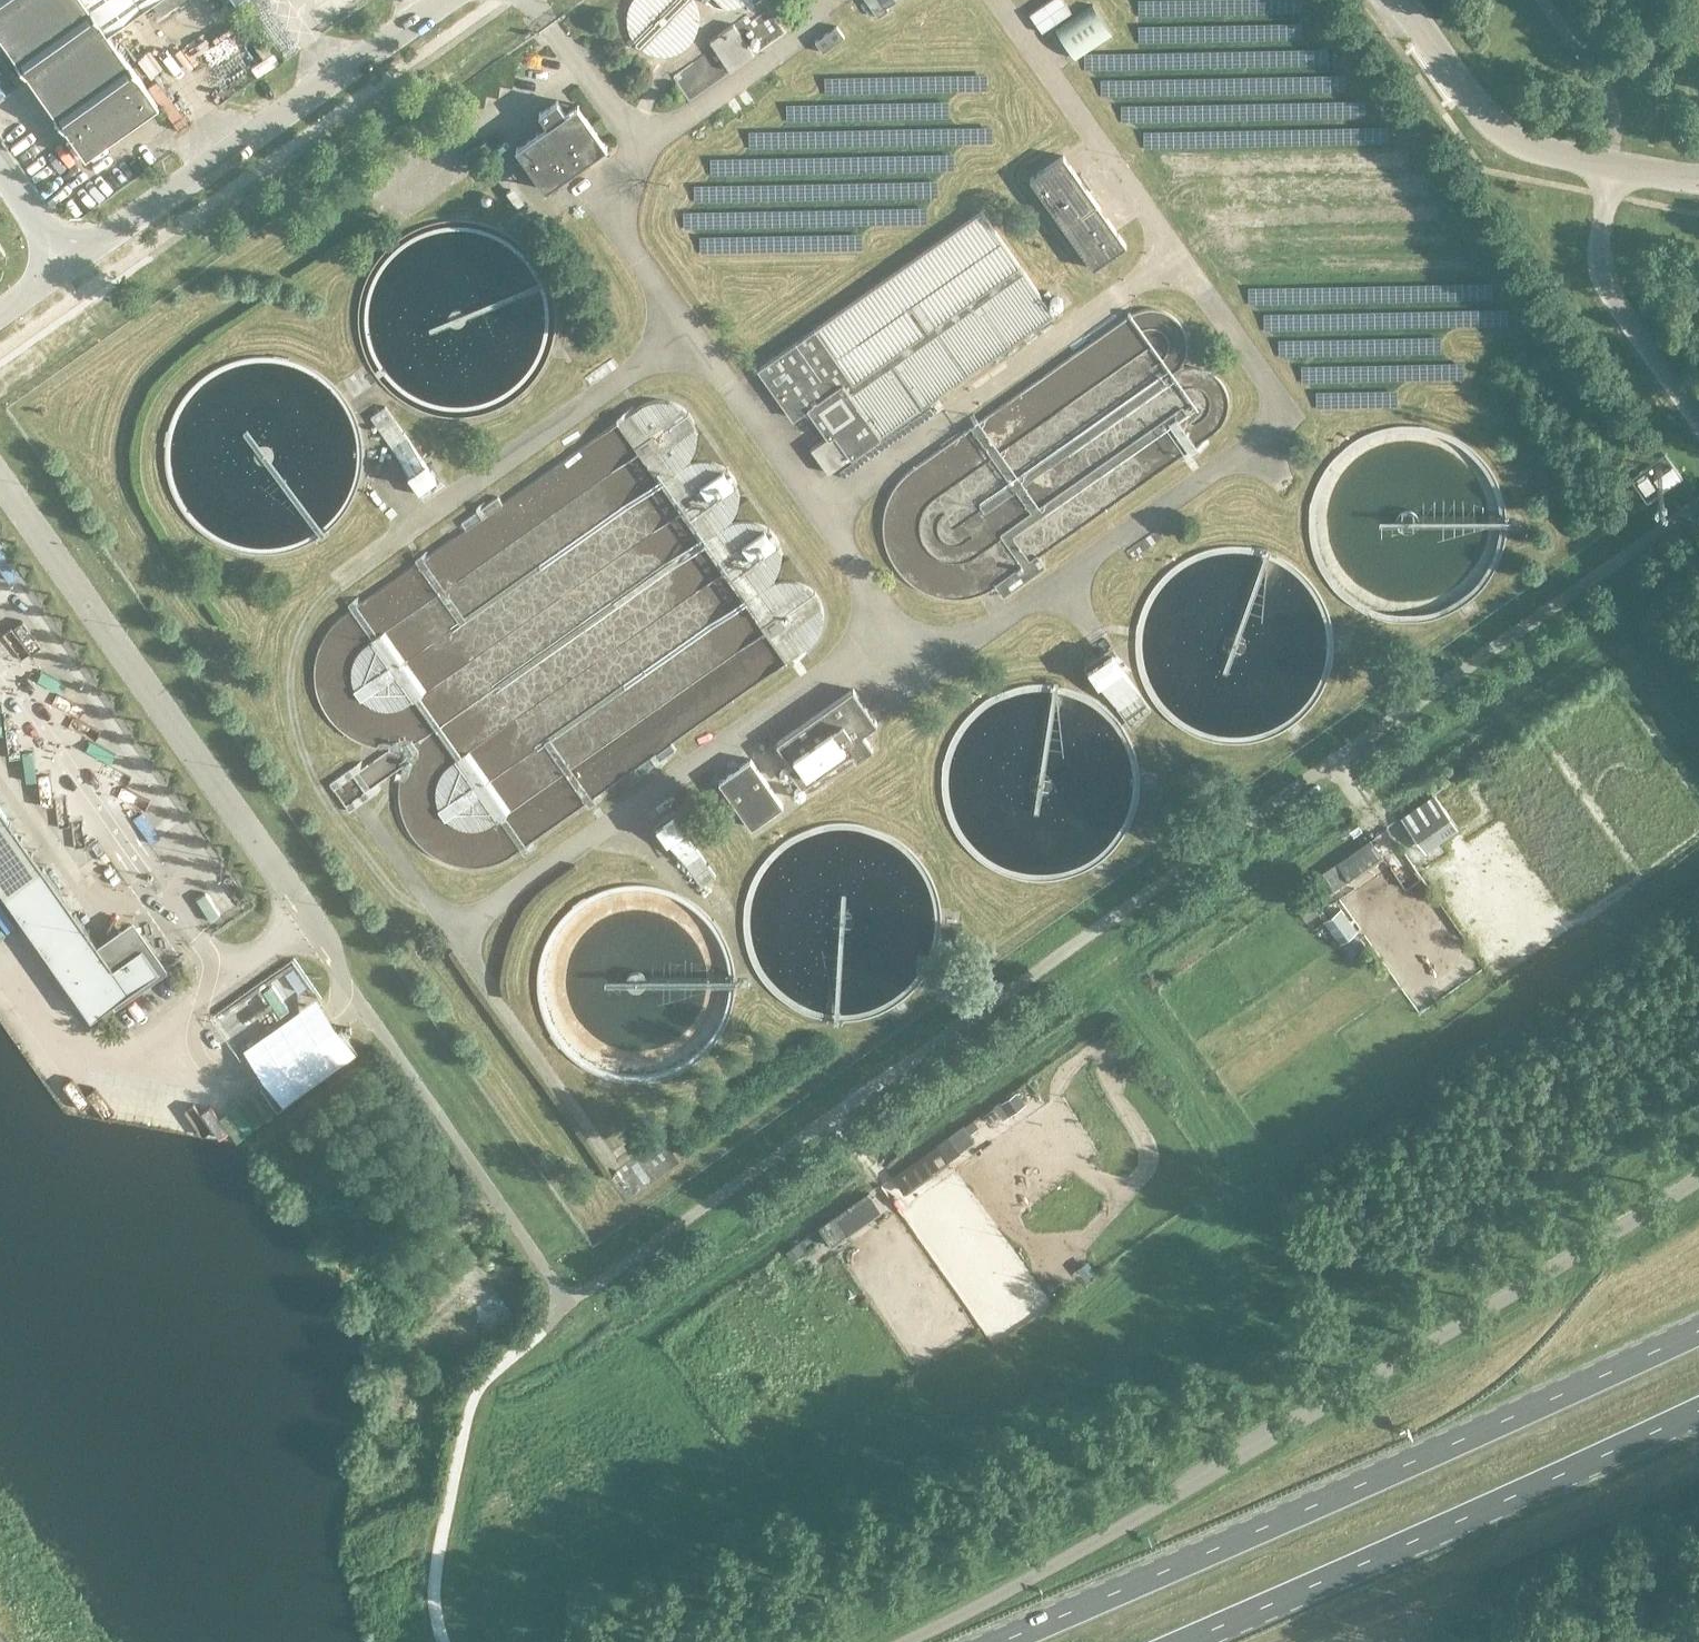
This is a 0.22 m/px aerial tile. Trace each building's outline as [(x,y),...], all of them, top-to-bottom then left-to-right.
[(86,154),(159,103),(108,29),(149,0),(0,0),(0,32),(86,154)] [(701,19),(701,14),(699,7),(696,1),(695,0),(640,0),(638,3),(636,8),(634,14),(634,20),(634,25),(637,33),(640,39),(644,44),(649,48),(654,51),(660,53),(668,53),(675,53),(681,51),(687,47),(691,43),(696,38),(699,32),(701,25),(701,20),(701,19)] [(883,0),(867,0),(876,13),(886,5),(883,0)] [(1092,3),(1056,28),(1075,57),(1112,32),(1092,3)] [(688,97),(718,76),(783,29),(767,7),(750,19),(746,13),(709,39),(713,45),(672,74),(688,97)] [(516,146),(545,188),(607,145),(578,103),(566,111),(557,98),(538,112),(547,124),(516,146)] [(1125,242),(1117,231),(1062,153),(1028,176),(1092,266),(1125,242)] [(759,366),(760,367),(794,415),(808,406),(828,434),(810,446),(827,471),(1053,311),(980,209),(759,366)] [(1109,649),(1088,664),(1129,722),(1150,707),(1109,649)] [(852,687),(829,703),(777,740),(812,790),(873,746),(862,731),(877,721),(852,687)] [(753,739),(759,746),(769,739),(764,732),(753,739)] [(753,826),(784,804),(752,758),(720,780),(753,826)] [(1434,793),(1401,816),(1416,838),(1450,815),(1434,793)] [(91,1016),(159,968),(142,945),(113,965),(0,804),(0,886),(91,1016)] [(673,845),(696,877),(701,884),(715,874),(688,835),(689,834),(673,811),(656,823),(672,846),(673,845)] [(1370,838),(1337,861),(1348,877),(1381,854),(1370,838)] [(1300,910),(1307,919),(1315,914),(1309,904),(1300,910)] [(1356,928),(1340,907),(1323,920),(1340,941),(1341,940),(1351,953),(1365,943),(1355,930),(1356,928)] [(938,1143),(937,1143),(893,1175),(904,1190),(948,1158),(948,1157),(959,1149),(949,1135),(938,1143)] [(661,1136),(621,1164),(606,1175),(624,1200),(679,1161),(661,1136)] [(880,1207),(869,1191),(820,1225),(831,1241),(880,1207)]
